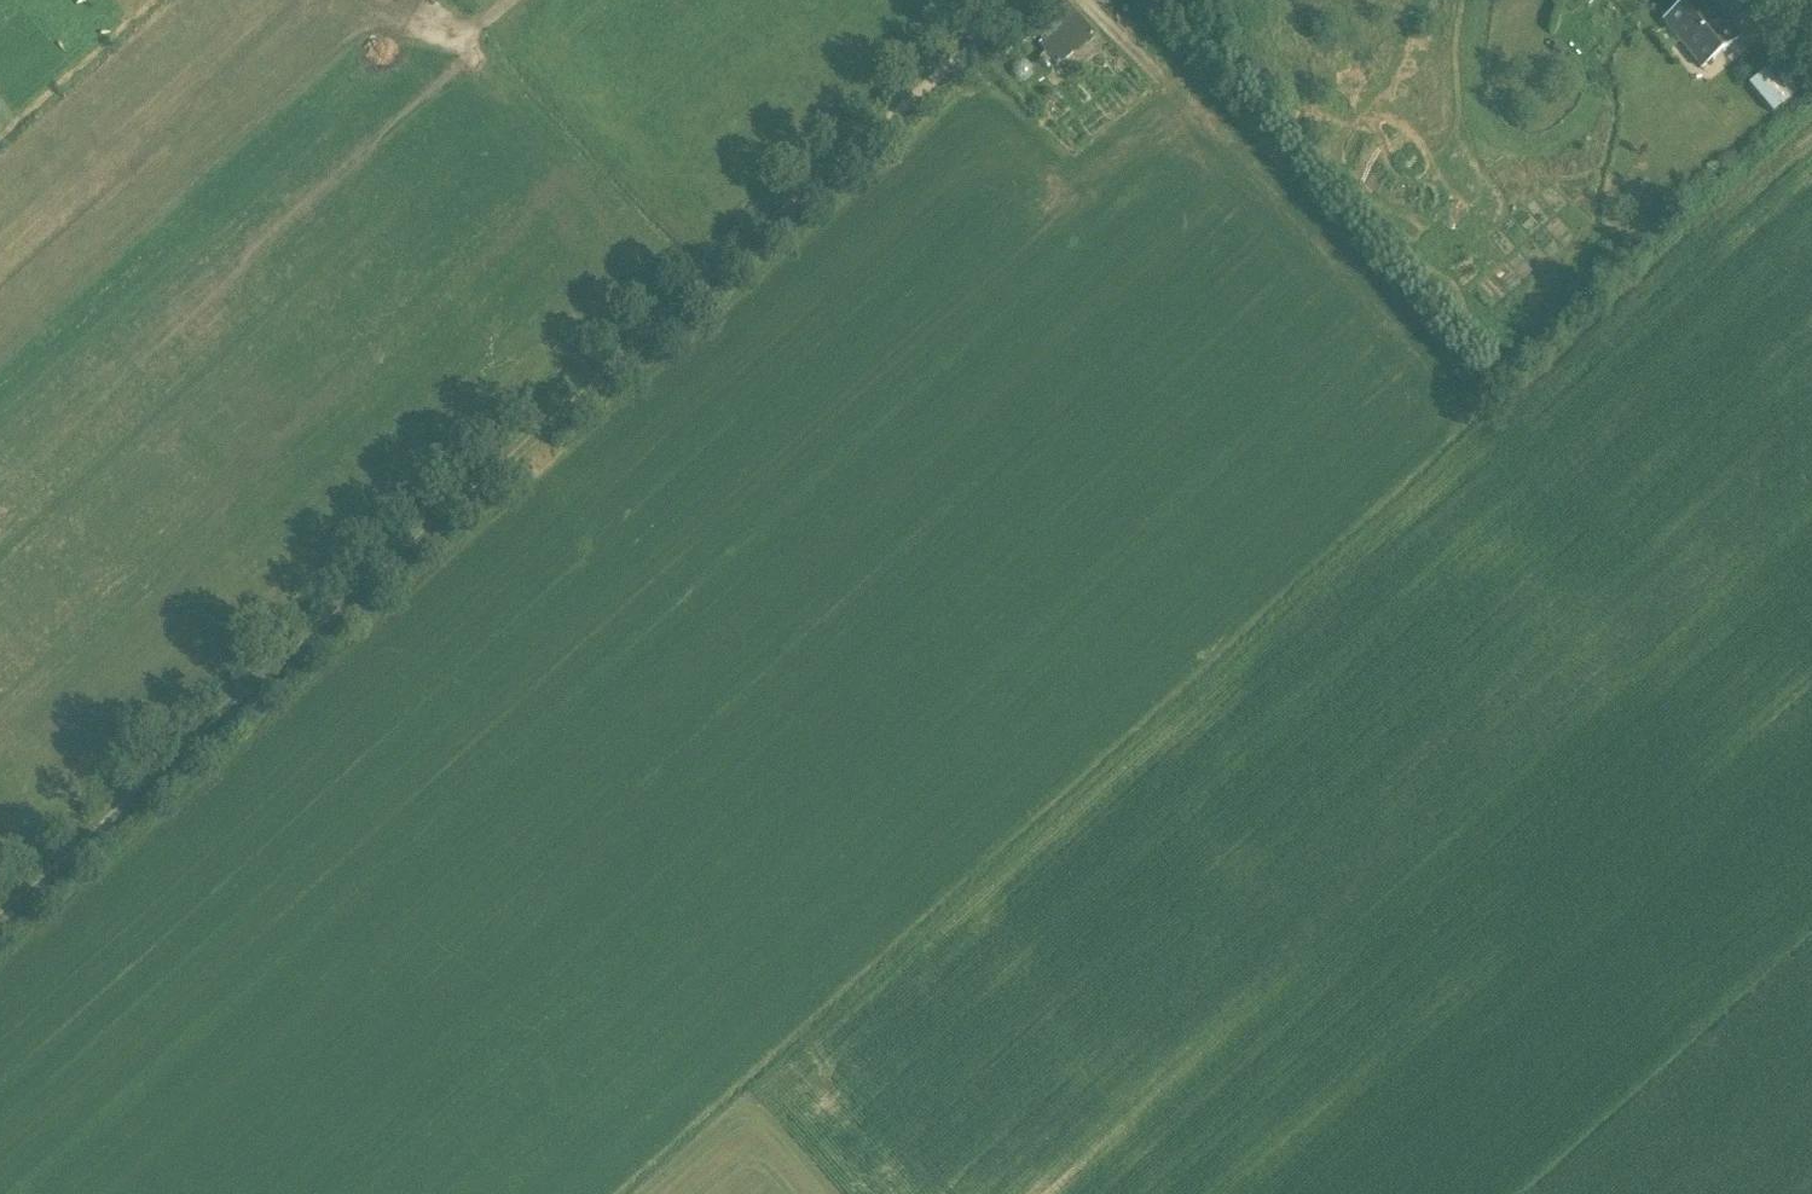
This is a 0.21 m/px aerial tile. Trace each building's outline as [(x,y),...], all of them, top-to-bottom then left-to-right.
[(1739,39),(1707,0),(1691,0),(1665,21),(1703,68),(1739,39)] [(1065,27),(1041,48),(1057,67),(1095,36),(1066,3),(1054,14),(1065,27)] [(1775,62),(1754,80),(1781,112),(1802,94),(1775,62)]
